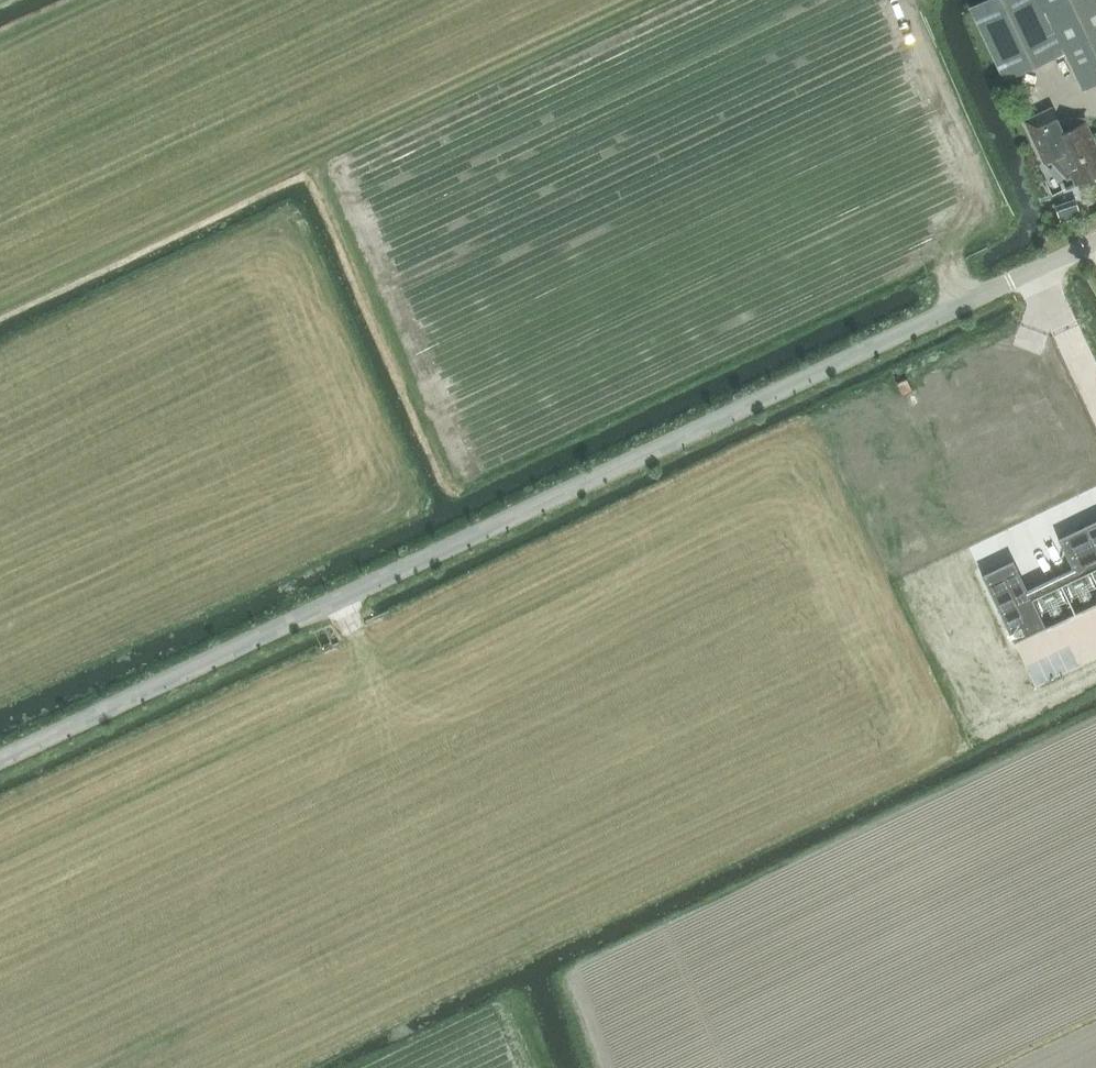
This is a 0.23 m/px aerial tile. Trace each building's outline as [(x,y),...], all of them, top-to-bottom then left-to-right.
[(1041,0),(997,0),(973,11),(1004,76),(1063,48),(1041,0)] [(1063,48),(1083,88),(1095,82),(1095,0),(1041,0),(1063,48)] [(1062,155),(1076,185),(1093,178),(1095,178),(1095,134),(1093,136),(1086,121),(1064,131),(1051,106),(1024,120),(1033,140),(1034,140),(1045,164),(1062,155)] [(987,586),(1019,654),(1051,639),(1052,641),(1095,620),(1095,535),(1063,550),(1076,578),(1032,599),(1019,571),(987,586)]
